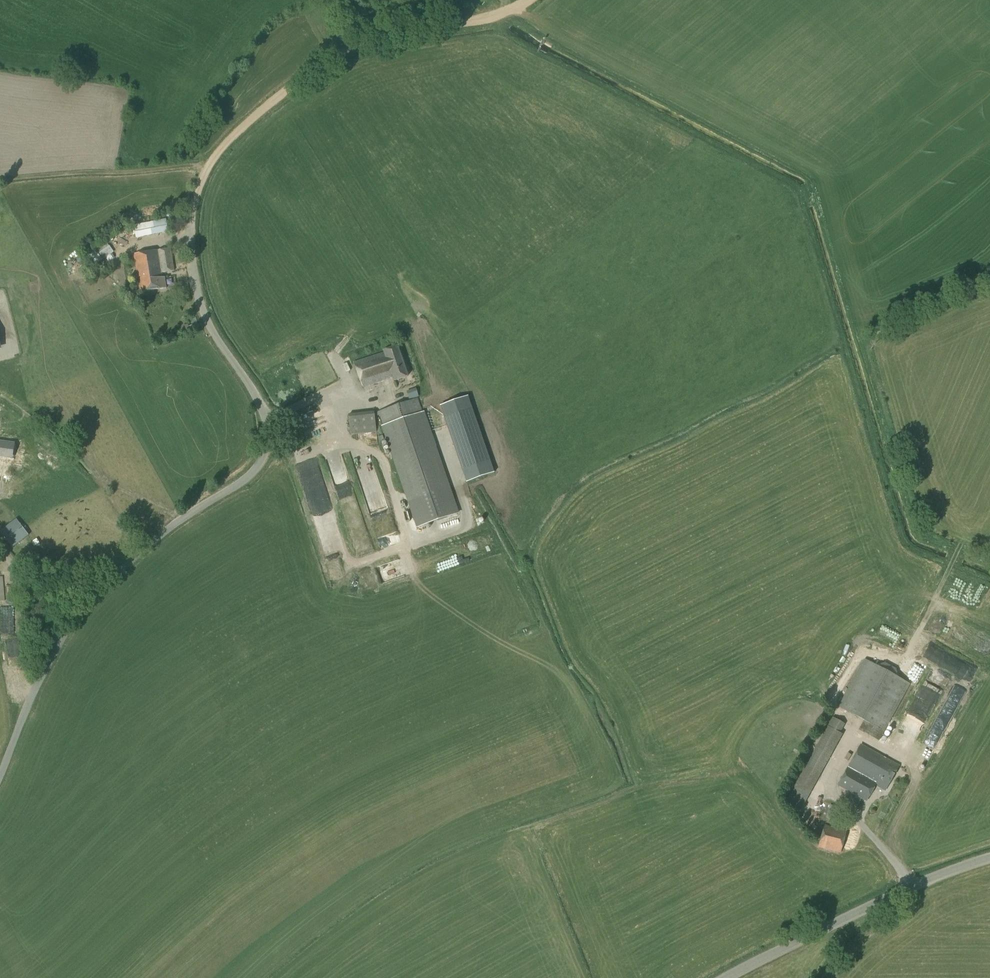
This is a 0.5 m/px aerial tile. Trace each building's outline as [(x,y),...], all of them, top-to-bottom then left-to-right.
[(136,238),(168,232),(165,219),(133,225),(136,238)] [(96,264),(113,252),(105,241),(83,257),(88,263),(93,260),(96,264)] [(163,278),(162,273),(175,271),(171,248),(134,254),(140,292),(167,288),(165,278),(163,278)] [(393,381),(408,376),(398,346),(383,351),(383,352),(355,362),(363,387),(392,378),(393,381)] [(457,513),(418,398),(377,413),(378,415),(380,415),(419,527),(457,513)] [(301,419),(304,425),(319,418),(317,412),(301,419)] [(351,435),(376,432),(374,412),(348,415),(351,435)] [(0,437),(0,451),(16,452),(16,435),(1,435),(1,437),(0,437)] [(357,466),(360,473),(377,465),(374,458),(357,466)] [(441,521),(443,528),(463,522),(461,515),(441,521)] [(16,519),(0,531),(12,548),(29,535),(16,519)] [(878,741),(910,685),(865,660),(839,707),(864,721),(859,730),(878,741)] [(932,677),(917,710),(931,716),(945,686),(939,684),(940,680),(932,677)] [(947,736),(967,686),(958,682),(938,732),(947,736)] [(801,810),(809,796),(842,734),(840,733),(845,724),(832,717),(794,787),(786,802),(801,810)] [(926,741),(924,746),(934,750),(936,746),(926,741)] [(885,791),(899,766),(861,745),(848,768),(847,767),(838,785),(866,801),(875,785),(885,791)] [(910,757),(913,752),(901,746),(898,751),(910,757)] [(836,821),(839,808),(823,803),(820,816),(836,821)] [(840,853),(846,831),(824,825),(818,848),(840,853)]
